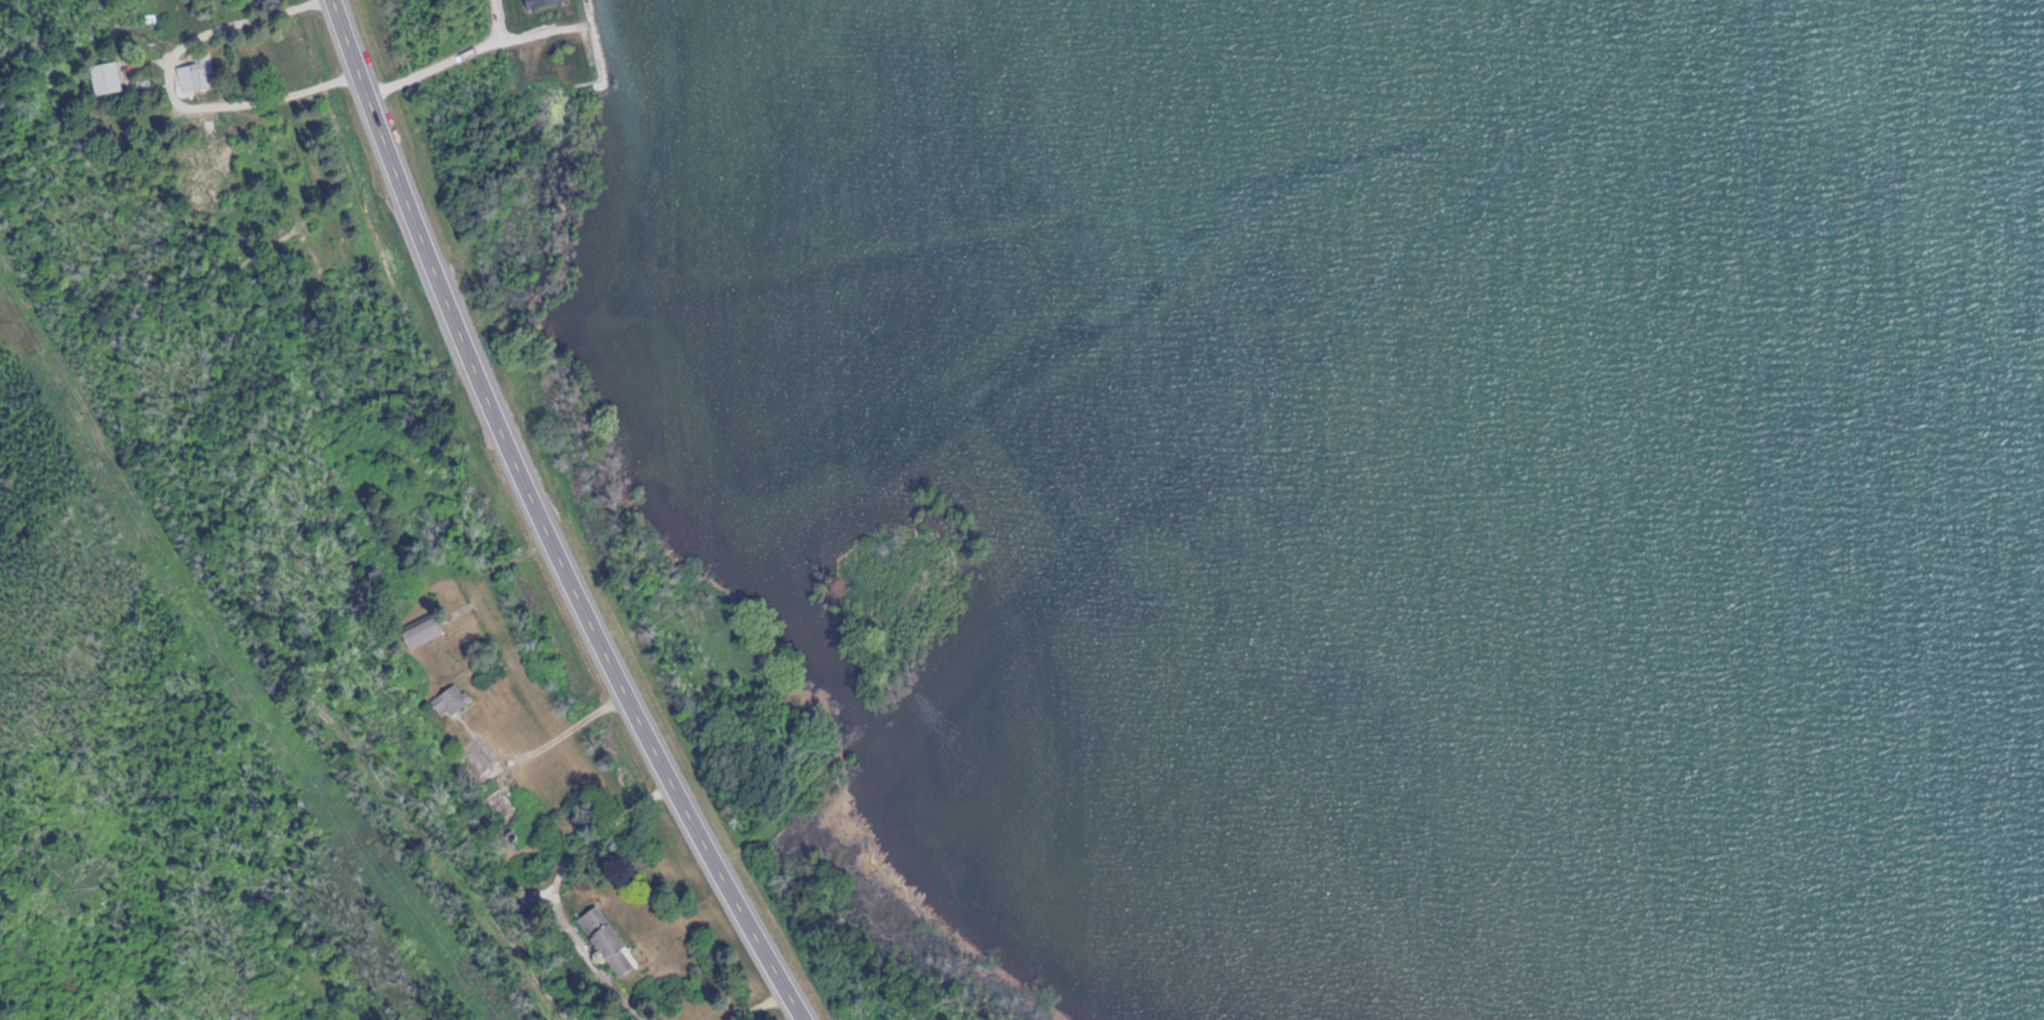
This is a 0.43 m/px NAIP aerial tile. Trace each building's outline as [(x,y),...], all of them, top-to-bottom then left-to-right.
[(221,86),(212,60),(178,71),(187,97),(221,86)] [(123,95),(121,64),(95,66),(97,97),(123,95)] [(445,636),(435,614),(401,631),(412,652),(445,636)] [(464,688),(436,699),(444,721),(472,710),(464,688)] [(599,909),(580,923),(621,979),(640,965),(599,909)]
